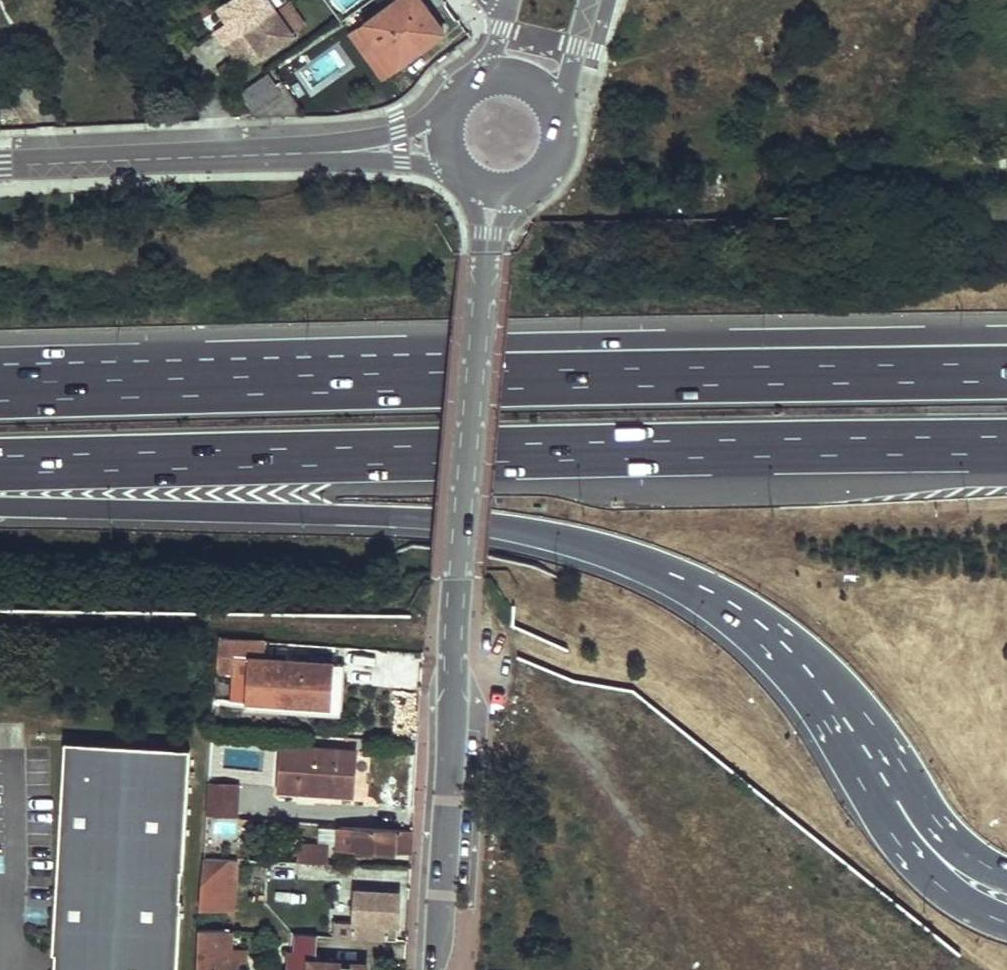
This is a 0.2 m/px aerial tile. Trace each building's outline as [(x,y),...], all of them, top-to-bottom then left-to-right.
[(220,38),(270,3),(268,0),(219,0),(214,4),(219,10),(223,7),(227,13),(223,16),(211,25),(220,38)] [(398,66),(442,31),(419,0),(399,0),(367,24),(398,66)] [(220,38),(230,52),(242,43),(246,40),(250,46),(246,49),(251,55),(288,29),(270,3),(220,38)] [(223,7),(219,10),(223,16),(227,13),(223,7)] [(367,24),(351,36),(382,78),(398,66),(367,24)] [(246,40),(242,43),(246,49),(250,46),(246,40)] [(268,73),(239,93),(257,115),(300,115),(300,106),(282,80),(276,84),(268,73)] [(219,642),(219,655),(248,656),(265,657),(266,644),(219,642)] [(248,656),(247,699),(330,703),(333,661),(265,657),(248,656)] [(68,742),(55,954),(57,954),(56,969),(179,969),(183,900),(182,900),(184,871),(185,871),(192,750),(68,742)] [(284,744),(281,784),(356,788),(357,749),(284,744)] [(281,784),(281,788),(355,792),(356,788),(281,784)] [(222,787),(221,803),(241,804),(242,787),(222,787)] [(241,804),(221,803),(221,817),(241,818),(241,804)] [(339,824),(338,847),(409,849),(410,828),(339,824)] [(328,843),(297,841),(296,858),(328,859),(328,843)] [(196,910),(234,912),(237,859),(199,857),(196,910)] [(307,871),(307,880),(319,880),(318,897),(340,898),(342,874),(307,871)] [(355,938),(410,940),(411,904),(411,890),(400,889),(400,892),(354,889),(353,921),(355,921),(355,938)] [(204,933),(203,967),(232,968),(234,934),(204,933)] [(365,965),(320,964),(321,955),(289,955),(289,969),(365,969),(365,965)]
